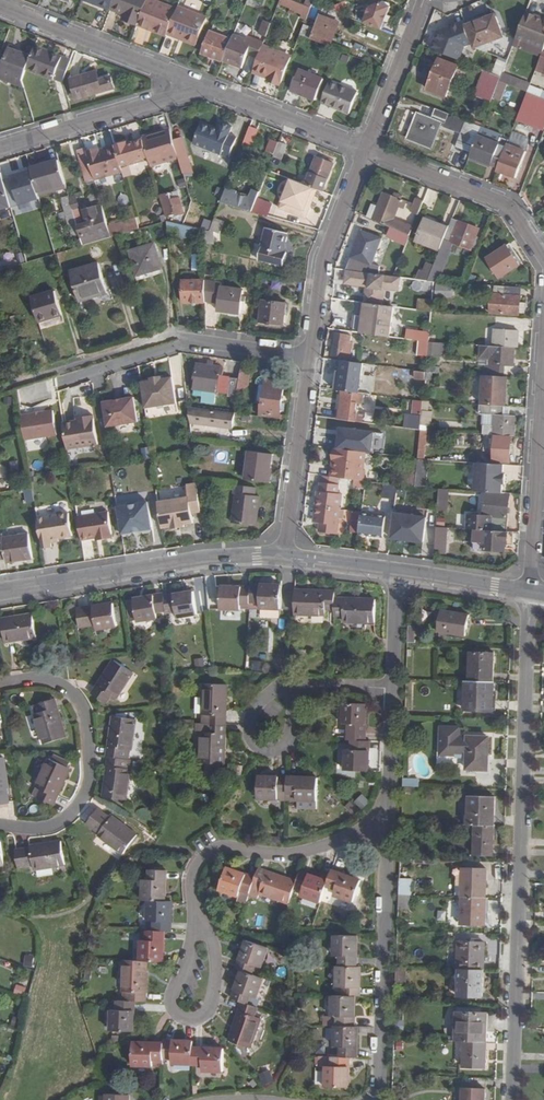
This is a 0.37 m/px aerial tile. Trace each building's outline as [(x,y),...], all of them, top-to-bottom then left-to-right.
[(112,8),(112,9),(126,14),(124,19),(138,25),(138,24),(148,0),(115,0),(112,8)] [(138,24),(148,28),(149,26),(168,33),(178,7),(161,0),(148,0),(138,24)] [(279,4),(303,13),(308,15),(311,8),(291,0),(281,0),(279,4)] [(369,7),(363,22),(381,29),(390,6),(379,2),(369,7)] [(324,12),(326,7),(313,3),(311,8),(308,15),(307,17),(312,19),(315,12),(316,9),(322,11),(324,12)] [(346,3),(335,3),(335,12),(346,11),(346,3)] [(179,4),(178,7),(168,33),(177,37),(178,34),(198,42),(205,23),(208,15),(179,4)] [(525,13),(515,38),(543,49),(543,23),(534,19),(535,17),(525,13)] [(335,20),(320,14),(314,28),(309,26),(305,24),(300,35),(329,46),(332,38),(333,38),(337,28),(333,26),(335,20)] [(494,14),(465,26),(474,49),(503,38),(494,14)] [(259,34),(266,37),(272,24),(265,21),(259,34)] [(472,44),(464,24),(439,32),(433,50),(460,60),(464,47),(472,44)] [(149,26),(148,28),(167,36),(168,33),(149,26)] [(211,31),(202,53),(224,61),(232,40),(211,31)] [(178,34),(177,37),(197,44),(198,42),(178,34)] [(234,35),(232,40),(224,61),(242,68),(248,53),(259,57),(263,47),(265,42),(254,37),(248,35),(246,40),(234,35)] [(35,47),(31,57),(26,69),(63,83),(63,82),(71,60),(63,57),(35,47)] [(291,58),(263,47),(259,57),(254,69),(265,74),(264,77),(282,84),(291,58)] [(0,74),(0,78),(24,87),(22,80),(26,69),(31,57),(9,49),(0,74)] [(542,54),(541,56),(537,67),(535,73),(543,76),(543,55),(542,54)] [(507,60),(499,58),(493,74),(501,77),(502,74),(502,72),(507,60)] [(458,67),(439,59),(426,91),(445,99),(458,67)] [(324,79),(300,70),(292,91),(316,100),(324,79)] [(483,70),(473,96),(490,103),(492,98),(499,82),(501,77),(493,74),(483,70)] [(115,89),(111,77),(99,80),(97,72),(72,79),(77,99),(115,89)] [(531,83),(502,72),(502,74),(501,77),(499,82),(507,85),(515,88),(527,93),(531,83)] [(358,92),(330,81),(322,103),(349,114),(358,92)] [(507,85),(499,82),(492,98),(501,101),(507,85)] [(528,93),(543,99),(543,92),(531,86),(528,93)] [(543,130),(543,99),(528,93),(527,93),(520,111),(530,115),(527,123),(543,130)] [(443,123),(452,127),(456,117),(446,113),(435,109),(431,119),(418,113),(407,139),(432,150),(443,123)] [(229,158),(240,130),(232,127),(235,121),(223,116),(220,124),(203,118),(194,144),(229,158)] [(467,122),(457,146),(471,152),(478,136),(481,127),(467,122)] [(258,130),(250,127),(245,140),(253,143),(258,130)] [(171,129),(143,137),(144,140),(149,157),(149,159),(151,166),(179,158),(179,157),(178,151),(175,143),(175,141),(172,131),(171,129)] [(478,136),(471,152),(469,158),(497,169),(506,147),(497,144),(478,136)] [(501,136),(497,144),(506,147),(506,146),(509,139),(501,136)] [(183,139),(175,141),(175,143),(178,151),(179,157),(188,154),(183,139)] [(271,139),(265,153),(274,156),(279,142),(271,139)] [(116,148),(117,150),(121,165),(128,163),(149,157),(144,140),(129,144),(128,142),(116,145),(116,148)] [(287,146),(279,142),(274,156),(282,160),(287,146)] [(506,146),(506,147),(497,169),(496,172),(515,180),(526,153),(506,146)] [(78,150),(88,185),(95,183),(92,173),(87,154),(85,148),(78,150)] [(117,150),(116,148),(101,153),(100,150),(87,154),(92,173),(95,180),(123,172),(122,169),(121,165),(117,150)] [(181,162),(185,178),(194,175),(188,154),(179,157),(179,158),(181,162)] [(334,164),(317,158),(306,185),(317,189),(323,192),(334,164)] [(31,170),(37,189),(65,181),(59,162),(31,170)] [(169,193),(160,196),(166,217),(176,215),(177,217),(185,214),(184,207),(190,208),(192,201),(189,190),(185,178),(181,162),(171,166),(174,178),(175,178),(179,190),(181,196),(171,199),(169,193)] [(132,175),(128,163),(121,165),(122,169),(123,172),(125,178),(132,175)] [(12,208),(4,172),(0,173),(0,211),(12,208)] [(306,185),(290,179),(279,208),(305,218),(317,189),(306,185)] [(214,196),(220,198),(224,189),(217,187),(214,196)] [(238,191),(227,188),(222,201),(221,202),(252,212),(258,198),(260,192),(253,189),(250,197),(237,193),(238,191)] [(169,193),(171,199),(181,196),(179,190),(169,193)] [(378,207),(372,220),(393,229),(411,236),(415,227),(407,224),(395,220),(399,208),(405,210),(408,202),(383,193),(378,207)] [(76,196),(69,198),(76,220),(80,234),(81,239),(83,246),(112,238),(110,231),(108,227),(106,217),(102,205),(97,207),(81,212),(76,196)] [(64,219),(69,238),(80,234),(76,220),(69,198),(69,197),(58,200),(64,219)] [(273,204),(258,198),(252,212),(269,216),(273,204)] [(411,212),(419,215),(424,201),(416,198),(411,212)] [(378,207),(372,204),(367,218),(372,220),(378,207)] [(131,220),(136,218),(132,205),(127,207),(131,220)] [(213,223),(186,217),(183,225),(193,228),(205,230),(210,232),(213,223)] [(131,220),(108,227),(110,231),(112,238),(117,236),(119,235),(139,230),(136,218),(131,220)] [(205,230),(205,244),(213,245),(213,231),(219,234),(223,222),(215,218),(210,232),(205,230)] [(424,219),(416,242),(440,252),(449,228),(424,219)] [(453,219),(449,228),(440,252),(434,265),(428,282),(435,282),(436,282),(440,283),(455,243),(471,250),(479,230),(453,219)] [(180,225),(167,222),(169,240),(194,237),(193,228),(183,225),(180,225)] [(261,246),(262,246),(259,259),(284,266),(287,252),(285,252),(289,234),(266,228),(261,246)] [(393,229),(389,237),(409,244),(411,236),(393,229)] [(349,258),(351,259),(346,271),(380,275),(381,267),(372,265),(383,238),(361,230),(349,258)] [(154,245),(131,252),(138,276),(161,269),(154,245)] [(520,266),(506,246),(486,260),(499,280),(520,266)] [(423,272),(419,271),(415,280),(428,282),(434,265),(426,262),(423,272)] [(107,293),(98,265),(70,273),(79,302),(107,293)] [(380,275),(346,271),(345,278),(348,278),(347,282),(367,285),(369,285),(369,291),(366,290),(365,297),(386,300),(387,288),(398,289),(398,285),(401,285),(402,278),(399,278),(380,275)] [(470,274),(465,284),(467,284),(474,285),(478,277),(470,274)] [(183,281),(183,303),(206,303),(206,301),(205,280),(183,281)] [(219,303),(218,311),(240,314),(244,290),(221,287),(222,282),(205,280),(206,301),(219,303)] [(435,298),(452,298),(453,291),(453,283),(440,283),(436,282),(435,298)] [(520,296),(521,296),(521,288),(494,286),(493,294),(492,294),(491,315),(519,316),(520,296)] [(55,290),(31,297),(39,322),(62,316),(55,290)] [(419,298),(417,309),(432,312),(434,300),(419,298)] [(286,304),(263,301),(260,322),(283,325),(286,304)] [(360,333),(364,304),(361,303),(360,316),(357,316),(354,333),(360,333)] [(395,308),(364,304),(360,333),(390,338),(395,308)] [(15,315),(6,317),(11,336),(20,333),(15,315)] [(519,331),(494,330),(493,347),(515,348),(518,349),(519,331)] [(415,331),(414,341),(420,342),(429,343),(430,333),(415,331)] [(347,336),(334,334),(332,356),(350,359),(352,344),(353,337),(347,336)] [(419,356),(428,357),(429,343),(420,342),(419,356)] [(440,344),(429,343),(428,357),(439,357),(440,344)] [(480,364),(486,364),(485,376),(501,377),(501,365),(514,366),(515,348),(493,347),(481,346),(480,364)] [(20,355),(22,370),(30,369),(27,354),(20,355)] [(364,364),(341,361),(338,391),(342,391),(360,394),(364,364)] [(208,365),(198,364),(194,389),(217,392),(220,377),(225,377),(221,367),(213,366),(213,363),(208,362),(208,365)] [(424,372),(415,371),(415,379),(424,381),(424,372)] [(485,376),(483,376),(481,406),(505,407),(507,378),(501,377),(485,376)] [(171,377),(141,383),(145,408),(176,403),(171,377)] [(230,388),(229,397),(237,398),(240,379),(230,378),(229,388),(230,388)] [(265,379),(263,390),(262,403),(262,406),(264,406),(262,417),(280,419),(285,384),(274,382),(274,380),(265,379)] [(217,392),(194,389),(194,395),(201,396),(200,403),(216,404),(217,392)] [(360,394),(342,391),(338,420),(356,422),(357,411),(356,411),(357,404),(362,404),(364,394),(360,394)] [(133,398),(103,403),(106,426),(137,421),(133,398)] [(422,412),(423,402),(415,401),(413,430),(420,431),(421,426),(422,412)] [(430,403),(423,402),(422,412),(430,412),(430,403)] [(245,405),(237,404),(235,413),(244,414),(245,405)] [(494,427),(484,426),(484,435),(498,436),(511,436),(515,437),(516,416),(508,416),(509,407),(505,407),(481,406),(481,414),(495,415),(494,427)] [(235,413),(188,407),(190,423),(201,424),(201,422),(206,423),(216,424),(233,427),(235,413)] [(52,411),(20,417),(24,441),(56,436),(52,411)] [(430,412),(422,412),(421,426),(431,427),(433,413),(430,412)] [(78,420),(62,422),(67,450),(87,447),(98,445),(93,414),(82,416),(82,419),(78,420)] [(333,421),(325,420),(323,435),(331,436),(332,432),(333,421)] [(347,423),(333,421),(332,432),(346,434),(347,423)] [(468,422),(468,430),(478,431),(479,423),(468,422)] [(216,424),(206,423),(205,431),(215,433),(216,424)] [(428,431),(420,431),(418,459),(425,460),(428,431)] [(498,462),(510,463),(511,436),(498,436),(498,453),(495,453),(495,458),(498,458),(498,462)] [(332,449),(328,477),(331,477),(340,478),(352,480),(358,481),(366,482),(367,471),(366,471),(368,453),(355,451),(332,449)] [(273,455),(249,451),(246,479),(269,483),(271,469),(273,455)] [(418,459),(409,458),(408,468),(417,469),(418,459)] [(425,460),(418,459),(417,469),(416,476),(415,488),(426,489),(429,460),(425,460)] [(504,465),(477,463),(477,470),(476,471),(475,491),(485,492),(503,493),(504,484),(506,484),(506,474),(503,473),(504,465)] [(415,488),(416,476),(407,474),(405,487),(407,487),(415,488)] [(319,498),(316,498),(314,517),(316,517),(315,524),(319,524),(318,532),(337,535),(342,495),(338,495),(340,478),(331,477),(328,477),(321,476),(319,492),(319,498)] [(397,486),(384,484),(382,497),(395,499),(397,486)] [(260,496),(257,496),(258,488),(236,485),(235,494),(236,494),(233,523),(255,525),(257,510),(258,510),(260,496)] [(201,514),(198,486),(187,487),(189,498),(158,503),(162,528),(171,527),(172,529),(194,525),(194,523),(193,516),(201,514)] [(405,487),(397,486),(395,499),(393,517),(403,518),(407,487),(405,487)] [(447,490),(439,489),(438,508),(446,509),(447,490)] [(483,515),(467,514),(466,529),(507,532),(508,520),(507,519),(510,494),(503,493),(485,492),(483,515)] [(209,495),(201,495),(201,504),(201,510),(209,510),(209,504),(209,495)] [(117,506),(121,533),(151,528),(147,502),(145,500),(138,500),(137,503),(128,505),(126,502),(118,504),(118,505),(118,506),(117,506)] [(37,519),(42,549),(52,548),(51,543),(50,540),(58,539),(72,536),(69,514),(66,511),(59,512),(57,516),(37,519)] [(96,538),(101,537),(101,540),(113,538),(112,536),(108,512),(78,517),(81,541),(96,538)] [(361,516),(362,513),(353,512),(352,521),(354,521),(352,533),(359,533),(361,516)] [(359,533),(359,534),(383,537),(386,519),(361,516),(359,533)] [(446,519),(437,519),(437,526),(437,527),(446,527),(446,519)] [(437,526),(392,520),(390,540),(435,546),(437,528),(437,527),(437,526)] [(448,529),(437,528),(435,546),(435,554),(447,554),(448,529)] [(507,546),(513,546),(514,532),(507,532),(466,529),(464,548),(507,551),(507,546)] [(0,534),(0,560),(6,560),(7,563),(32,559),(28,534),(3,538),(2,534),(0,534)] [(241,609),(242,603),(250,604),(251,602),(260,602),(259,608),(280,609),(282,584),(251,583),(251,586),(222,585),(220,608),(241,609)] [(335,591),(296,589),(295,613),(325,614),(325,606),(335,606),(334,615),(344,615),(344,622),(375,622),(376,599),(335,597),(335,591)] [(166,611),(167,612),(168,612),(176,611),(177,617),(197,614),(193,591),(165,596),(164,594),(134,598),(138,620),(138,622),(158,619),(157,612),(166,611)] [(138,620),(134,598),(125,600),(129,622),(138,620)] [(93,605),(94,605),(77,608),(80,626),(96,624),(97,629),(118,626),(117,622),(115,606),(114,602),(93,605)] [(70,617),(77,608),(70,603),(64,612),(70,617)] [(466,636),(470,613),(442,608),(438,632),(466,636)] [(36,638),(33,614),(2,619),(5,642),(36,638)] [(495,653),(470,652),(469,680),(494,681),(495,653)] [(137,659),(134,664),(142,669),(145,664),(137,659)] [(134,673),(114,660),(92,694),(107,703),(111,695),(117,699),(134,673)] [(264,661),(252,661),(252,671),(263,672),(264,661)] [(465,709),(493,710),(495,681),(494,681),(469,680),(466,680),(465,709)] [(203,715),(210,715),(210,725),(209,732),(203,732),(203,734),(202,761),(202,762),(225,763),(226,725),(227,685),(204,684),(203,715)] [(66,736),(55,699),(34,705),(37,714),(35,714),(44,742),(66,736)] [(343,722),(350,723),(349,739),(353,740),(353,749),(346,749),(346,770),(370,771),(370,741),(366,740),(367,704),(344,703),(343,722)] [(201,715),(201,725),(210,725),(210,715),(203,715),(201,715)] [(131,769),(130,769),(132,759),(130,758),(131,750),(133,751),(137,720),(135,719),(116,716),(112,716),(107,756),(109,756),(103,796),(127,800),(131,769)] [(209,732),(210,725),(201,725),(195,724),(195,733),(203,734),(203,732),(209,732)] [(489,769),(490,737),(460,736),(460,727),(442,727),(441,754),(457,754),(457,756),(467,757),(467,768),(489,769)] [(192,760),(202,761),(203,734),(195,733),(193,733),(193,744),(189,744),(189,751),(193,751),(192,760)] [(4,757),(0,757),(0,804),(9,803),(7,788),(9,788),(4,757)] [(71,768),(49,759),(36,787),(41,789),(37,797),(54,804),(71,768)] [(238,765),(228,764),(227,772),(237,774),(238,765)] [(221,767),(205,767),(204,775),(221,775),(221,767)] [(278,800),(279,793),(287,793),(297,793),(296,801),(317,801),(318,778),(288,777),(260,776),(258,799),(278,800)] [(41,789),(36,787),(33,795),(37,797),(41,789)] [(496,797),(469,795),(468,825),(476,825),(495,826),(496,797)] [(365,800),(359,805),(363,809),(368,804),(365,800)] [(350,804),(344,809),(354,820),(359,815),(350,804)] [(112,818),(99,809),(87,824),(100,833),(99,835),(124,854),(138,834),(113,816),(112,818)] [(475,855),(493,856),(495,826),(476,825),(475,855)] [(207,834),(193,840),(198,850),(211,844),(207,834)] [(31,846),(31,848),(15,850),(18,867),(34,865),(34,870),(65,865),(61,840),(31,846)] [(241,890),(250,893),(250,895),(258,898),(260,894),(289,904),(295,887),(304,890),(302,896),(320,903),(321,903),(327,886),(336,889),(334,895),(354,902),(361,880),(332,870),(329,880),(301,870),(297,881),(259,868),(256,877),(227,868),(219,889),(239,896),(241,890)] [(488,869),(463,868),(462,897),(487,898),(488,869)] [(142,940),(141,961),(124,960),(123,1000),(118,1000),(117,1010),(111,1010),(111,1030),(134,1031),(135,1001),(146,1002),(147,961),(164,962),(164,961),(165,931),(171,931),(172,901),(166,901),(167,870),(150,869),(149,880),(143,879),(142,900),(149,900),(148,921),(154,921),(154,931),(148,931),(147,940),(142,940)] [(411,895),(400,895),(399,909),(410,909),(411,895)] [(461,923),(487,924),(487,898),(462,897),(461,923)] [(344,987),(343,996),(332,996),(331,1016),(338,1017),(337,1026),(335,1026),(334,1046),(341,1046),(340,1057),(332,1057),(332,1066),(325,1066),(325,1087),(349,1088),(350,1058),(358,1058),(359,1027),(355,1027),(356,996),(361,996),(361,966),(358,966),(358,965),(359,936),(335,935),(334,956),(341,956),(341,966),(337,965),(337,987),(344,987)] [(236,968),(242,970),(232,998),(242,1002),(229,1039),(252,1047),(261,1019),(255,1017),(258,1008),(259,1007),(248,1004),(251,995),(258,997),(264,978),(253,974),(256,965),(262,967),(269,948),(246,940),(236,968)] [(484,943),(459,942),(458,969),(459,969),(484,970),(484,943)] [(34,967),(35,955),(26,954),(25,967),(34,967)] [(407,967),(397,966),(397,982),(407,983),(407,967)] [(458,997),(483,998),(484,970),(459,969),(458,997)] [(25,997),(28,987),(18,984),(15,993),(25,997)] [(488,1013),(457,1012),(456,1040),(465,1040),(487,1042),(488,1013)] [(153,1066),(153,1060),(163,1060),(164,1060),(164,1057),(172,1057),(172,1064),(203,1065),(203,1071),(223,1072),(224,1048),(193,1047),(194,1041),(164,1040),(164,1042),(134,1041),(133,1066),(153,1066)] [(464,1067),(487,1068),(488,1042),(487,1042),(465,1040),(464,1067)] [(270,1070),(259,1075),(264,1086),(275,1081),(270,1070)] [(393,1086),(393,1099),(401,1099),(401,1086),(393,1086)] [(463,1088),(462,1099),(485,1099),(485,1088),(463,1088)]
